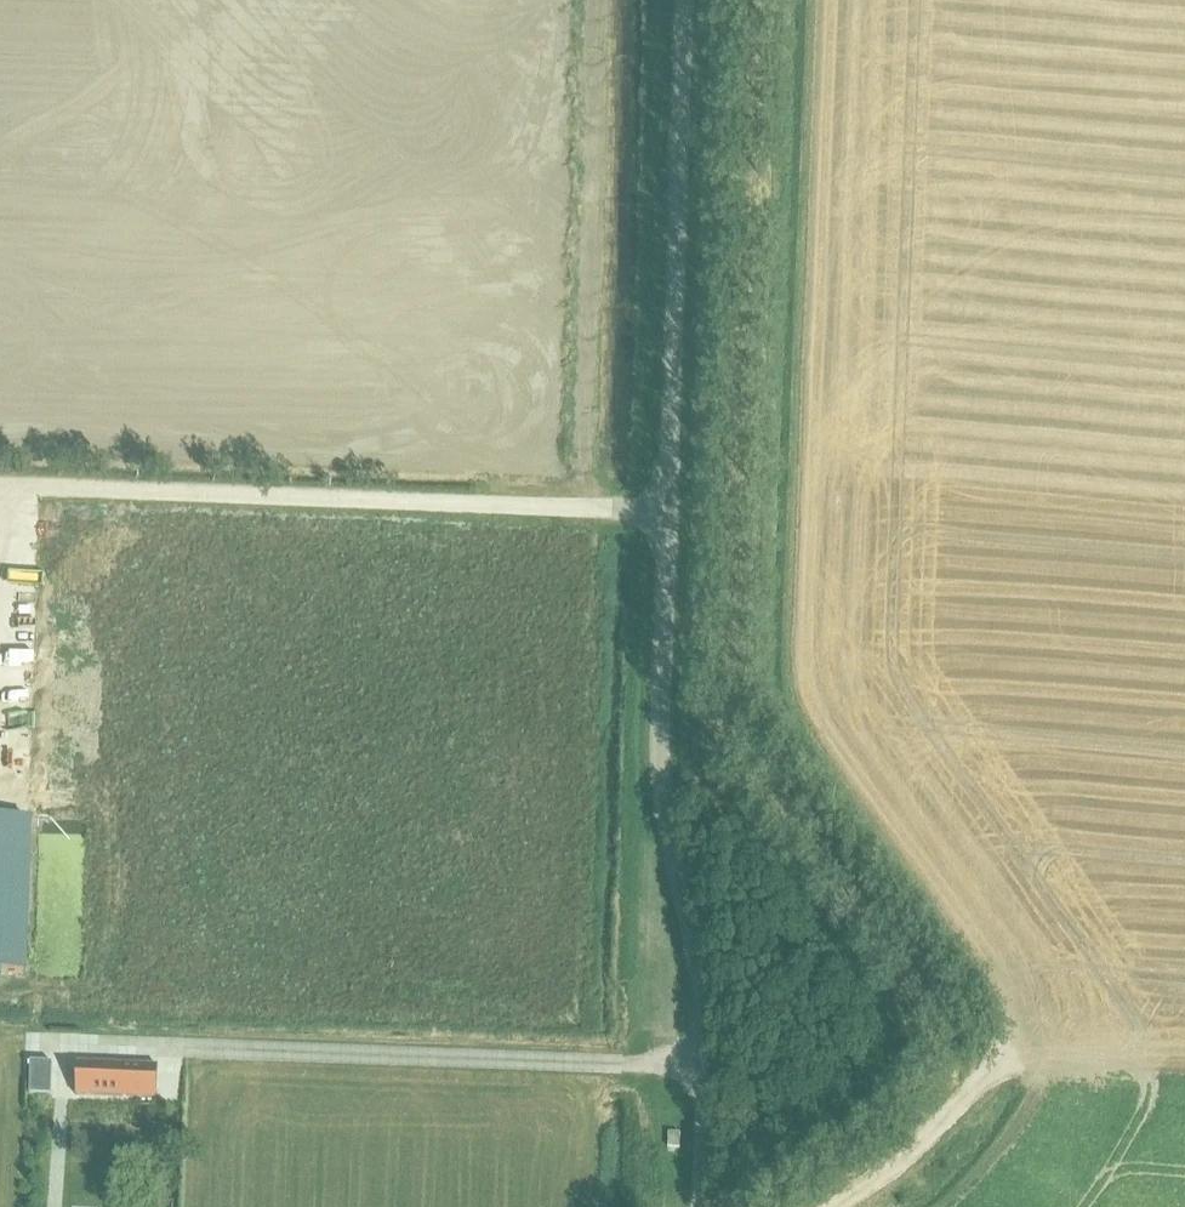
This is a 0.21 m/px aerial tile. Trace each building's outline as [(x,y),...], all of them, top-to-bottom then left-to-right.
[(24,973),(26,894),(29,819),(0,818),(0,972),(24,973)] [(30,1077),(30,1094),(40,1094),(51,1094),(52,1068),(52,1062),(42,1062),(31,1062),(30,1077)] [(77,1078),(76,1095),(124,1097),(125,1083),(125,1065),(100,1064),(78,1063),(77,1078)]
